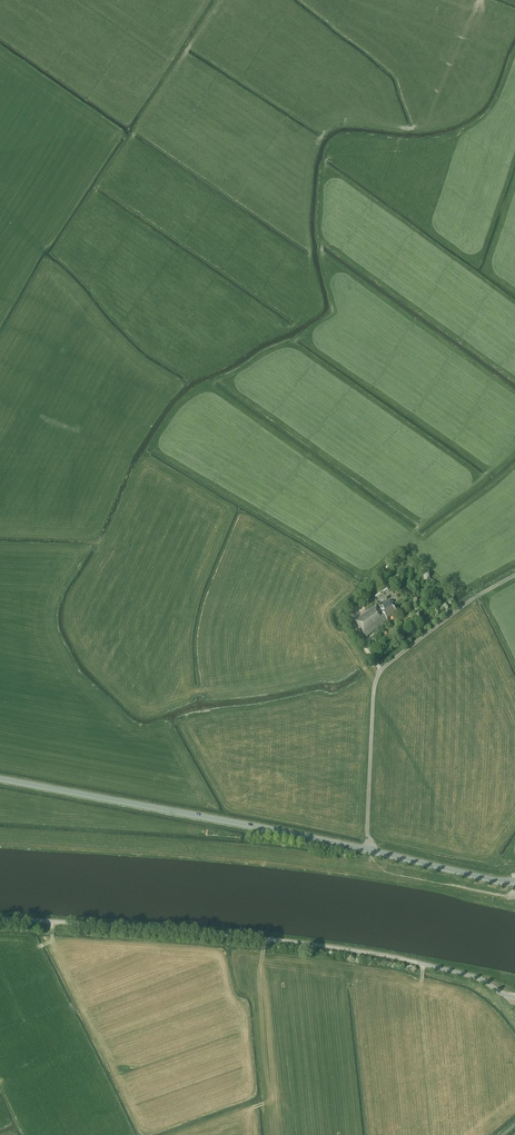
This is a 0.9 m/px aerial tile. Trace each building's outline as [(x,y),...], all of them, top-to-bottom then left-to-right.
[(379,610),(375,605),(367,611),(362,604),(349,613),(366,637),(379,628),(378,626),(381,624),(382,625),(384,623),(384,622),(387,620),(386,619),(396,612),(391,606),(388,601),(382,606),(381,605),(378,606),(380,609),(379,610)]
